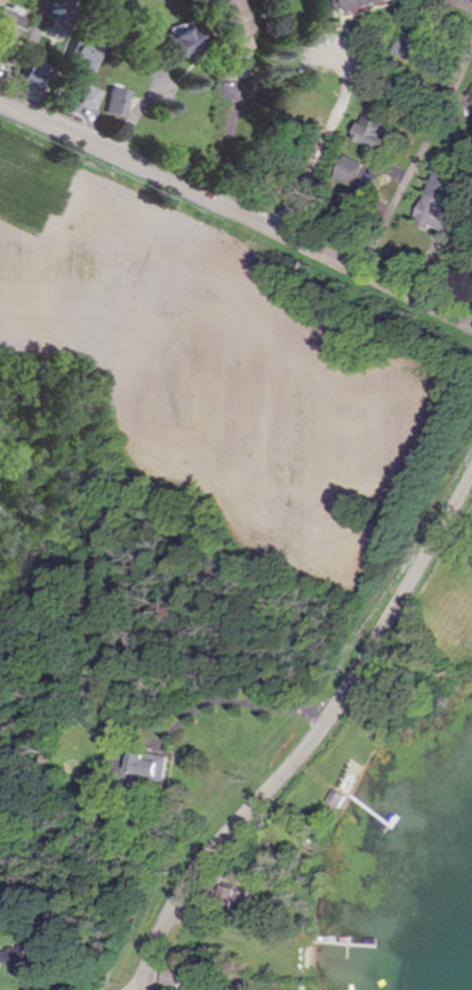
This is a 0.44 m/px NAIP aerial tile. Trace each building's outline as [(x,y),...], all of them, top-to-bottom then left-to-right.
[(47,33),(64,41),(82,0),(61,0),(47,33)] [(396,1),(396,0),(349,0),(351,12),(396,1)] [(15,39),(25,18),(0,6),(0,32),(15,39)] [(170,38),(180,59),(204,47),(194,26),(170,38)] [(104,49),(78,37),(67,61),(93,72),(104,49)] [(409,62),(417,47),(401,38),(393,53),(409,62)] [(34,101),(50,69),(34,61),(17,93),(34,101)] [(102,92),(87,86),(80,104),(95,109),(102,92)] [(105,113),(124,117),(130,91),(111,87),(105,113)] [(353,140),(383,151),(392,127),(362,115),(353,140)] [(365,165),(345,155),(333,179),(365,195),(379,167),(367,161),(365,165)] [(413,225),(427,230),(428,227),(449,234),(457,213),(443,208),(453,177),(432,170),(413,225)] [(169,757),(132,751),(128,774),(165,781),(169,757)] [(339,809),(345,795),(332,790),(326,803),(339,809)] [(244,911),(249,895),(237,891),(238,889),(222,884),(217,902),(244,911)] [(11,966),(9,973),(17,975),(19,968),(25,970),(28,959),(22,958),(24,950),(7,946),(5,952),(0,951),(0,963),(11,966)] [(160,984),(179,989),(184,972),(165,966),(160,984)]
